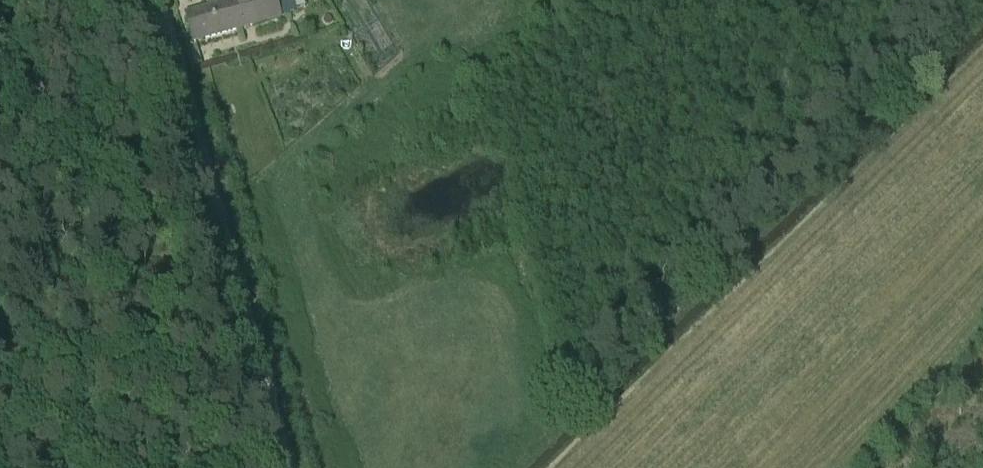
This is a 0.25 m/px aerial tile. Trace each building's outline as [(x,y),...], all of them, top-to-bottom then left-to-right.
[(300,0),(243,0),(222,6),(220,0),(210,0),(207,1),(209,10),(187,16),(194,43),(303,12),(300,0)]
